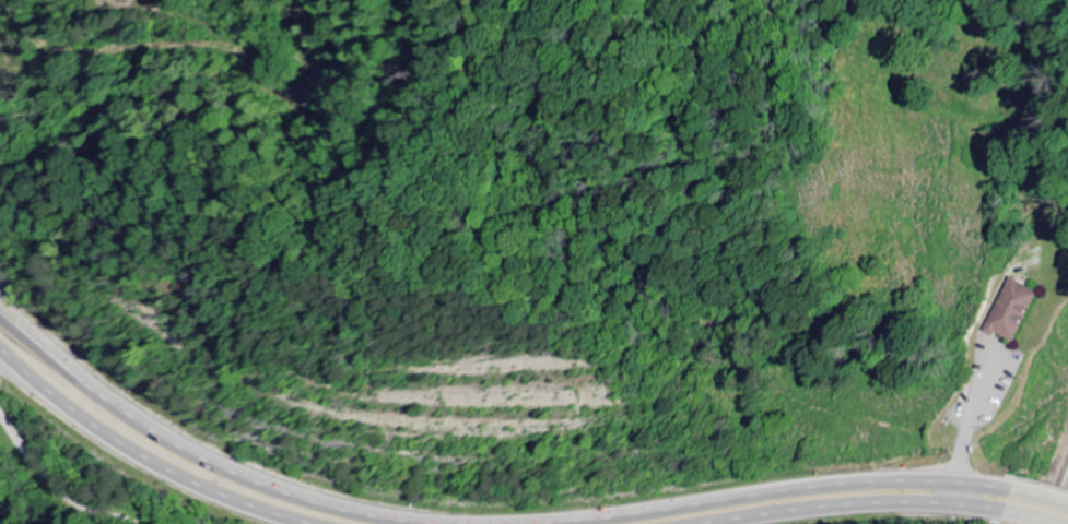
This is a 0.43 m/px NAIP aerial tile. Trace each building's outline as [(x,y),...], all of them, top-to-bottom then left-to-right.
[(1035,291),(1004,277),(979,332),(990,336),(991,333),(1011,342),(1035,291)]
